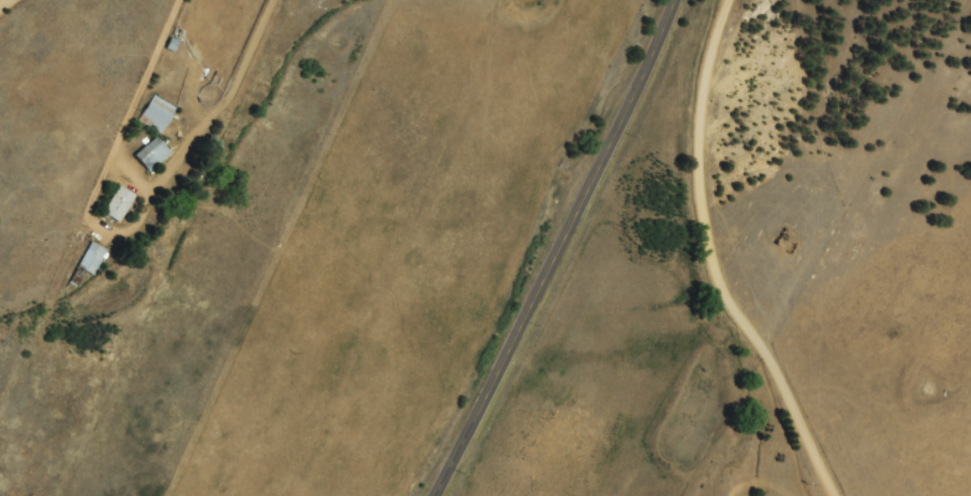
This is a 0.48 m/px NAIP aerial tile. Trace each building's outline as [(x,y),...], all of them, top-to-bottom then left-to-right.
[(173,44),(165,41),(162,49),(169,52),(173,44)] [(135,119),(156,135),(173,111),(152,96),(135,119)] [(130,160),(144,174),(164,153),(150,139),(130,160)] [(132,196),(114,186),(98,215),(116,225),(132,196)] [(73,268),(86,276),(100,251),(87,243),(73,268)]
